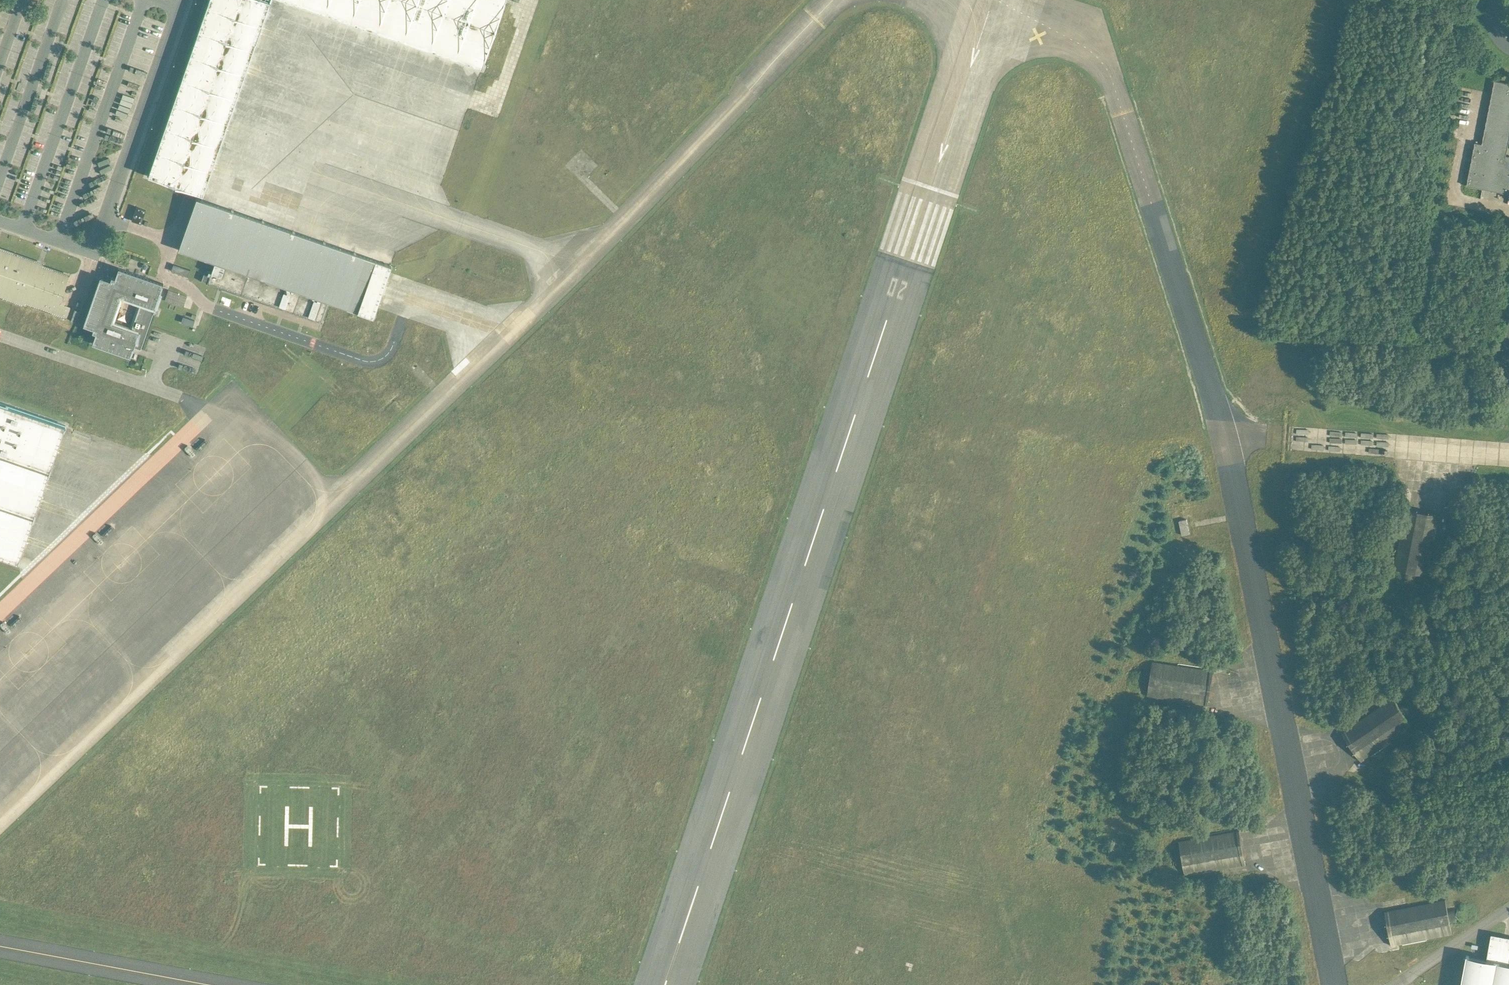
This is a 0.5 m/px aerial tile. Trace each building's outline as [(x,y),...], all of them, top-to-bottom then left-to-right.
[(203,195),(270,0),(208,0),(148,176),(203,195)] [(482,67),(505,0),(286,0),(482,67)] [(1482,143),(1475,142),(1466,185),(1508,194),(1508,156),(1506,156),(1508,141),(1508,83),(1494,80),(1482,143)] [(207,283),(322,323),(329,302),(373,317),(391,265),(202,199),(196,198),(186,229),(178,249),(215,262),(210,276),(204,274),(202,280),(207,283)] [(132,220),(141,223),(146,210),(136,207),(132,220)] [(69,276),(37,265),(38,262),(0,249),(0,296),(23,304),(24,302),(66,316),(70,308),(59,304),(69,276)] [(191,270),(174,264),(173,264),(171,271),(188,277),(191,270)] [(115,278),(111,277),(110,280),(100,276),(83,325),(93,328),(92,332),(96,333),(92,343),(130,356),(134,346),(141,349),(163,283),(118,268),(115,278)] [(181,322),(193,326),(195,320),(183,316),(181,322)] [(66,327),(72,329),(75,319),(70,317),(66,327)] [(19,562),(66,425),(0,402),(0,556),(19,562)] [(1403,570),(1402,577),(1417,580),(1418,573),(1428,575),(1440,514),(1406,508),(1393,568),(1403,570)] [(1179,521),(1182,535),(1190,533),(1187,519),(1179,521)] [(1151,671),(1144,670),(1142,684),(1149,686),(1147,695),(1208,705),(1213,670),(1152,661),(1151,671)] [(1393,697),(1341,732),(1361,761),(1413,727),(1407,718),(1413,714),(1404,702),(1399,706),(1393,697)] [(1174,852),(1176,866),(1183,865),(1185,875),(1246,864),(1239,830),(1179,841),(1180,850),(1174,852)] [(1445,899),(1384,911),(1391,945),(1452,934),(1450,924),(1457,923),(1454,908),(1447,909),(1445,899)] [(1485,961),(1467,958),(1462,984),(1508,984),(1508,937),(1491,933),(1485,961)]
